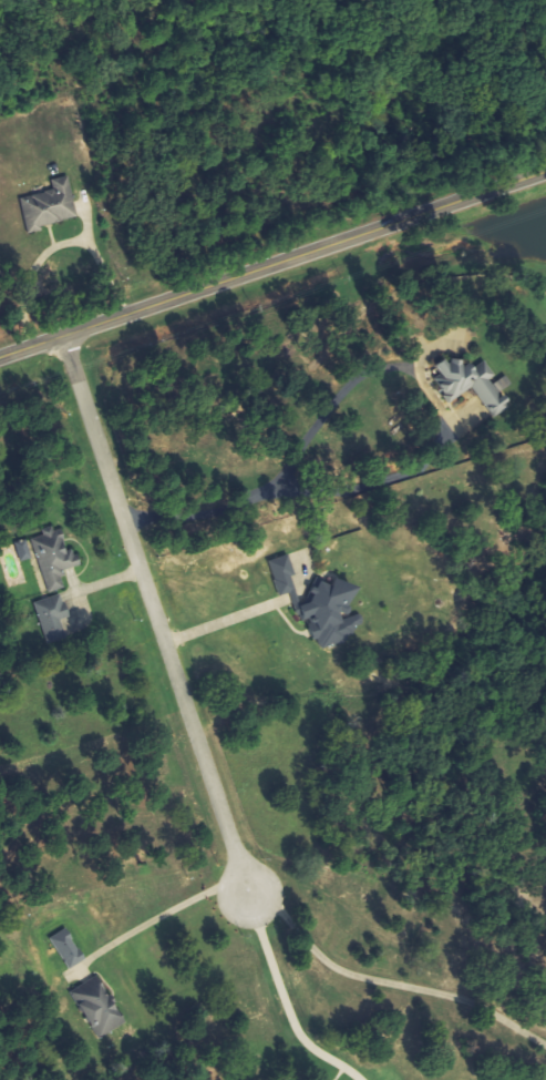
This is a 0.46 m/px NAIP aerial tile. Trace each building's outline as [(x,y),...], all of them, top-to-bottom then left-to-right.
[(74,220),(66,176),(49,180),(51,192),(19,197),(24,228),(74,220)] [(490,417),(506,407),(487,379),(492,376),(481,359),(463,370),(453,355),(433,367),(439,376),(432,379),(446,401),(470,387),(490,417)] [(64,587),(59,570),(78,564),(73,548),(64,550),(58,527),(41,531),(42,536),(30,539),(45,592),(64,587)] [(34,558),(29,540),(17,543),(23,561),(34,558)] [(297,589),(284,554),(266,561),(278,597),(297,589)] [(349,584),(330,579),(329,583),(310,578),(299,618),(310,621),(306,638),(318,641),(344,649),(352,623),(358,625),(359,620),(341,615),(349,584)] [(59,594),(32,603),(45,643),(62,638),(56,620),(66,617),(59,594)] [(49,937),(66,968),(81,959),(64,928),(49,937)] [(95,1039),(122,1025),(95,976),(69,990),(95,1039)]
